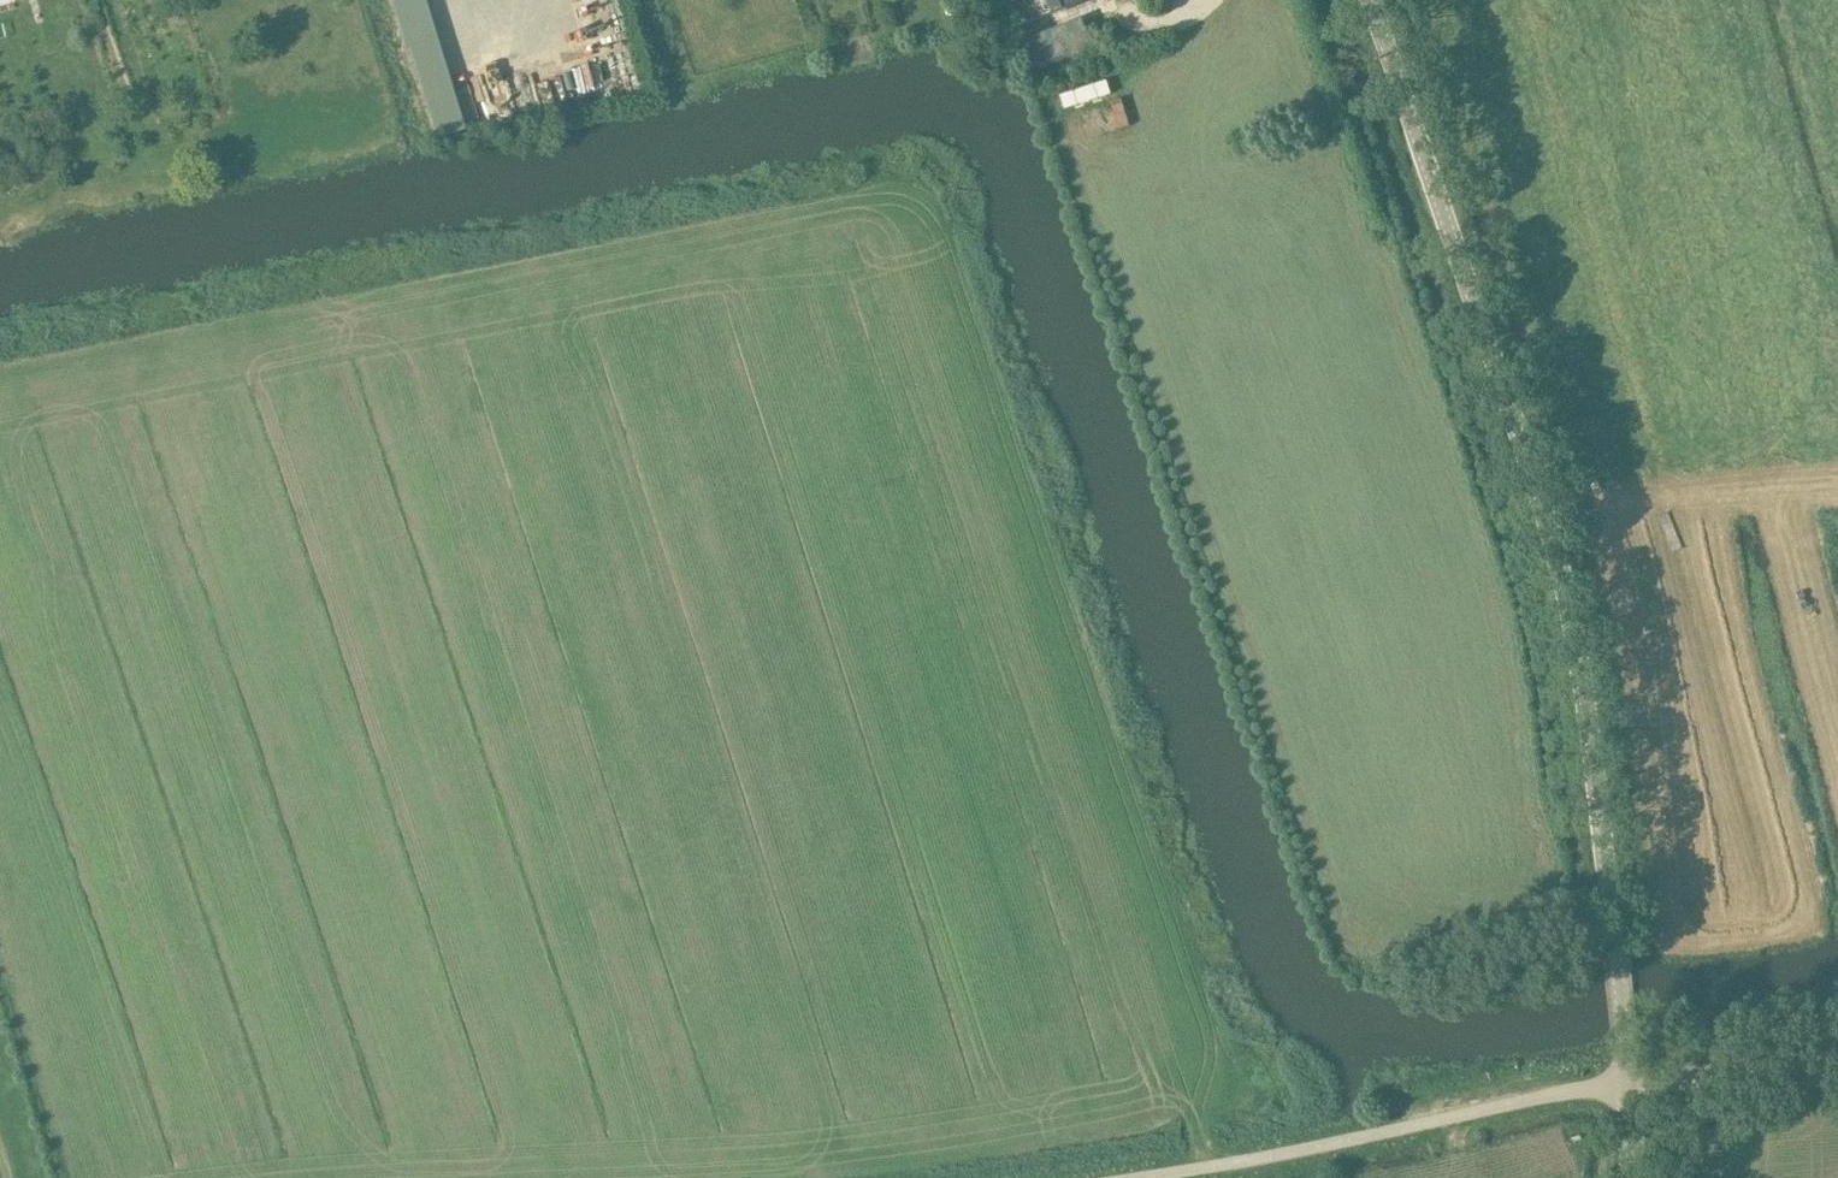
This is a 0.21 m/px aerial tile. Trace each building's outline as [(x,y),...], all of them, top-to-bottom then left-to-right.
[(1067,11),(1098,0),(1063,0),(1067,11)] [(1036,61),(1090,36),(1081,16),(1026,41),(1036,61)]
